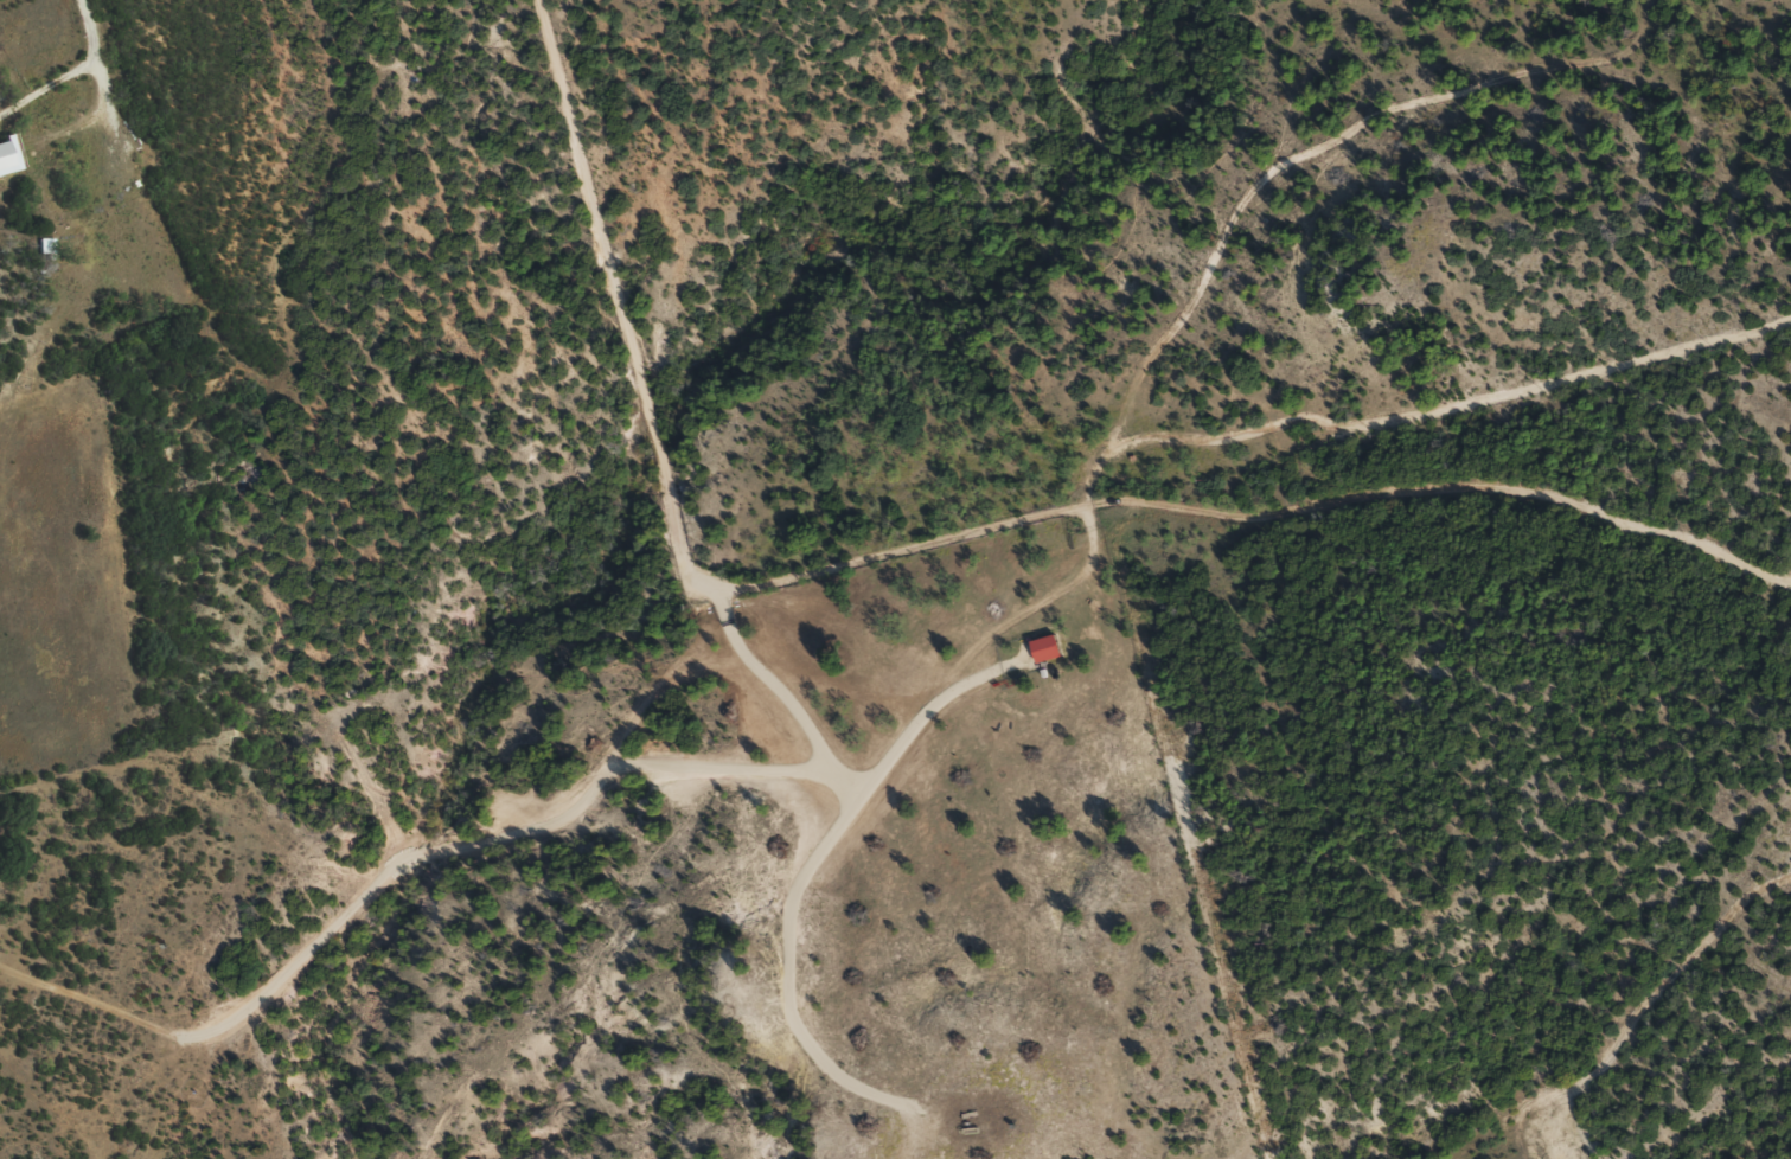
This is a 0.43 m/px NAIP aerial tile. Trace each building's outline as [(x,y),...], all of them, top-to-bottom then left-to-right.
[(12,144),(4,146),(5,151),(0,153),(0,185),(22,179),(12,144)] [(1063,668),(1059,646),(1034,651),(1038,673),(1063,668)]
